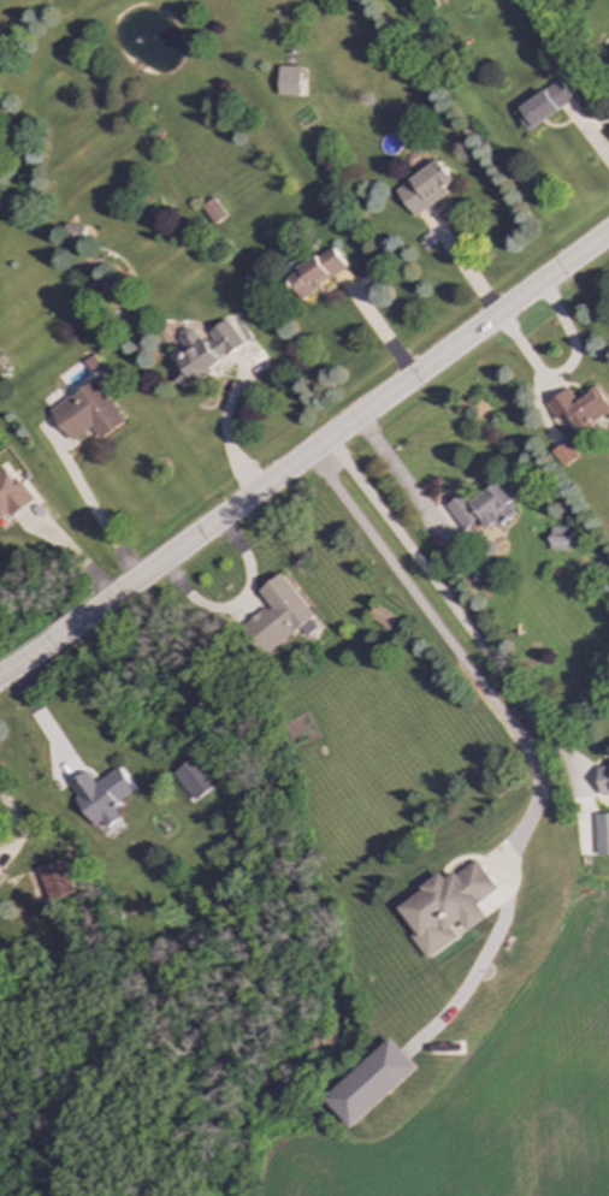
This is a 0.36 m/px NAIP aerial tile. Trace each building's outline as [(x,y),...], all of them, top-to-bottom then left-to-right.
[(298,66),(277,66),(277,95),(298,95),(298,66)] [(528,131),(572,99),(557,79),(514,112),(528,131)] [(453,180),(437,159),(395,190),(415,217),(447,193),(443,188),(453,180)] [(225,215),(212,197),(200,207),(213,224),(225,215)] [(61,244),(81,248),(83,225),(64,223),(61,244)] [(285,277),(300,298),(347,268),(332,247),(285,277)] [(246,348),(229,319),(202,334),(196,324),(177,336),(188,354),(167,365),(178,381),(182,379),(184,384),(246,348)] [(49,412),(71,442),(91,427),(100,440),(125,422),(94,379),(49,412)] [(557,421),(566,415),(579,433),(608,411),(608,406),(596,387),(577,401),(568,387),(545,403),(557,421)] [(550,451),(562,468),(578,456),(566,439),(550,451)] [(8,514),(10,516),(31,502),(6,464),(0,469),(0,519),(8,514)] [(468,502),(462,493),(444,504),(461,529),(479,517),(486,529),(515,510),(497,482),(468,502)] [(567,551),(568,527),(548,526),(548,550),(567,551)] [(258,591),(268,604),(241,624),(265,656),(300,629),(303,635),(319,623),(280,573),(258,591)] [(367,616),(386,628),(394,616),(374,604),(367,616)] [(218,783),(195,756),(173,772),(196,800),(218,783)] [(608,793),(608,765),(596,766),(598,794),(608,793)] [(95,825),(102,821),(106,828),(120,818),(113,805),(136,791),(120,766),(95,782),(87,771),(67,783),(95,825)] [(595,813),(596,855),(608,855),(608,813),(595,813)] [(47,901),(73,893),(63,859),(36,868),(47,901)] [(496,890),(475,859),(443,880),(441,876),(396,904),(414,932),(410,935),(425,959),(456,939),(450,928),(460,920),(466,931),(486,918),(477,902),(496,890)] [(416,1067),(389,1037),(323,1099),(350,1129),(416,1067)]
